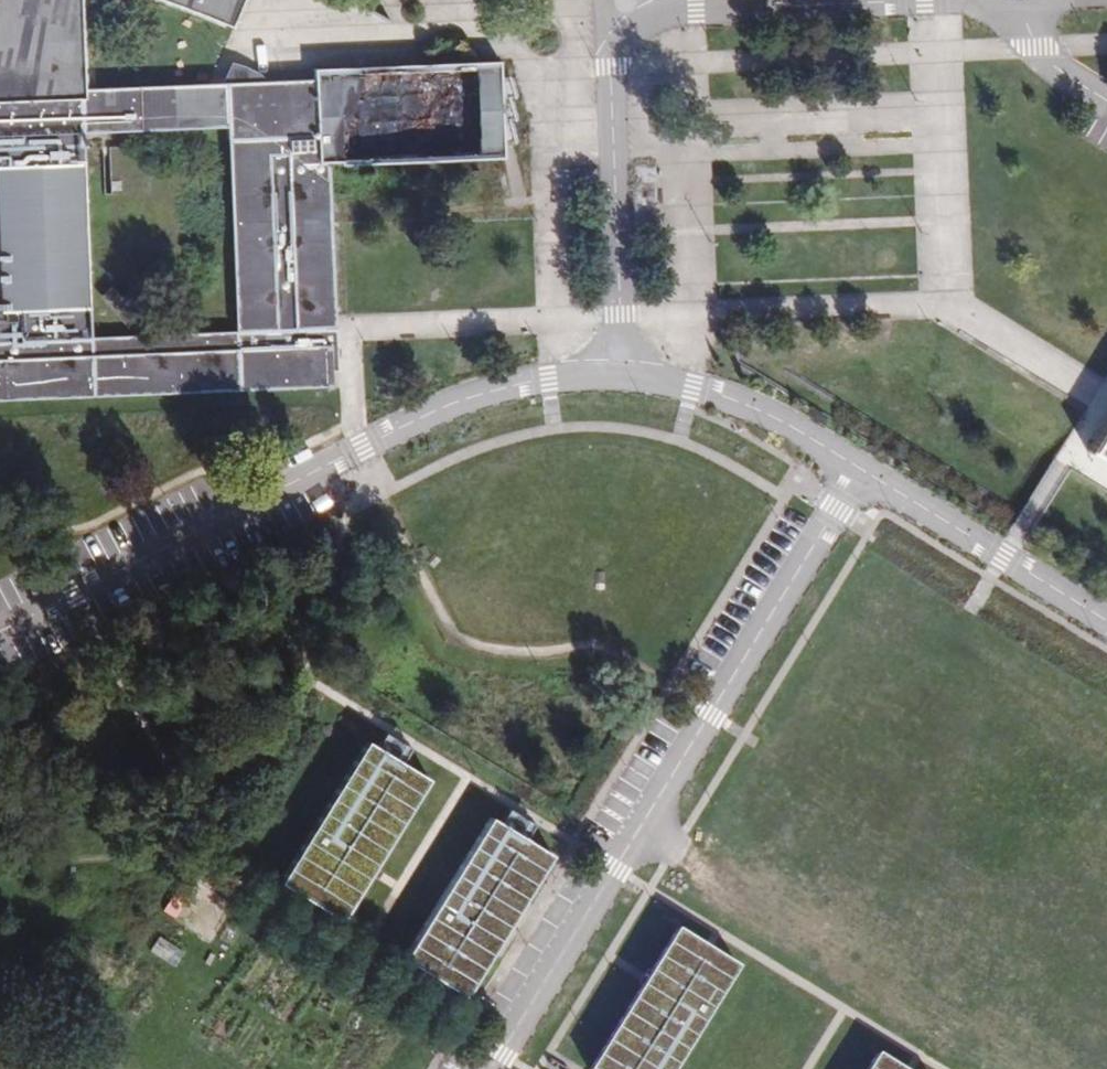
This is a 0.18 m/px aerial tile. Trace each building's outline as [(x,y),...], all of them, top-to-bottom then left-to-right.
[(329,389),(330,375),(333,375),(332,342),(325,167),(504,159),(503,146),(512,144),(511,73),(500,78),(500,58),(308,66),(309,79),(232,82),(83,87),(80,0),(0,0),(0,402),(329,389)] [(230,30),(243,0),(157,0),(230,30)] [(1096,439),(1106,446),(1106,421),(1096,439)] [(372,873),(428,777),(406,761),(366,735),(280,878),(309,898),(342,918),(372,873)] [(520,840),(489,822),(407,961),(430,975),(471,999),(553,860),(520,840)] [(181,881),(161,908),(173,917),(193,890),(181,881)] [(673,924),(591,1067),(594,1068),(676,1068),(740,964),(708,946),(673,924)] [(874,1055),(865,1068),(897,1068),(874,1055)]
